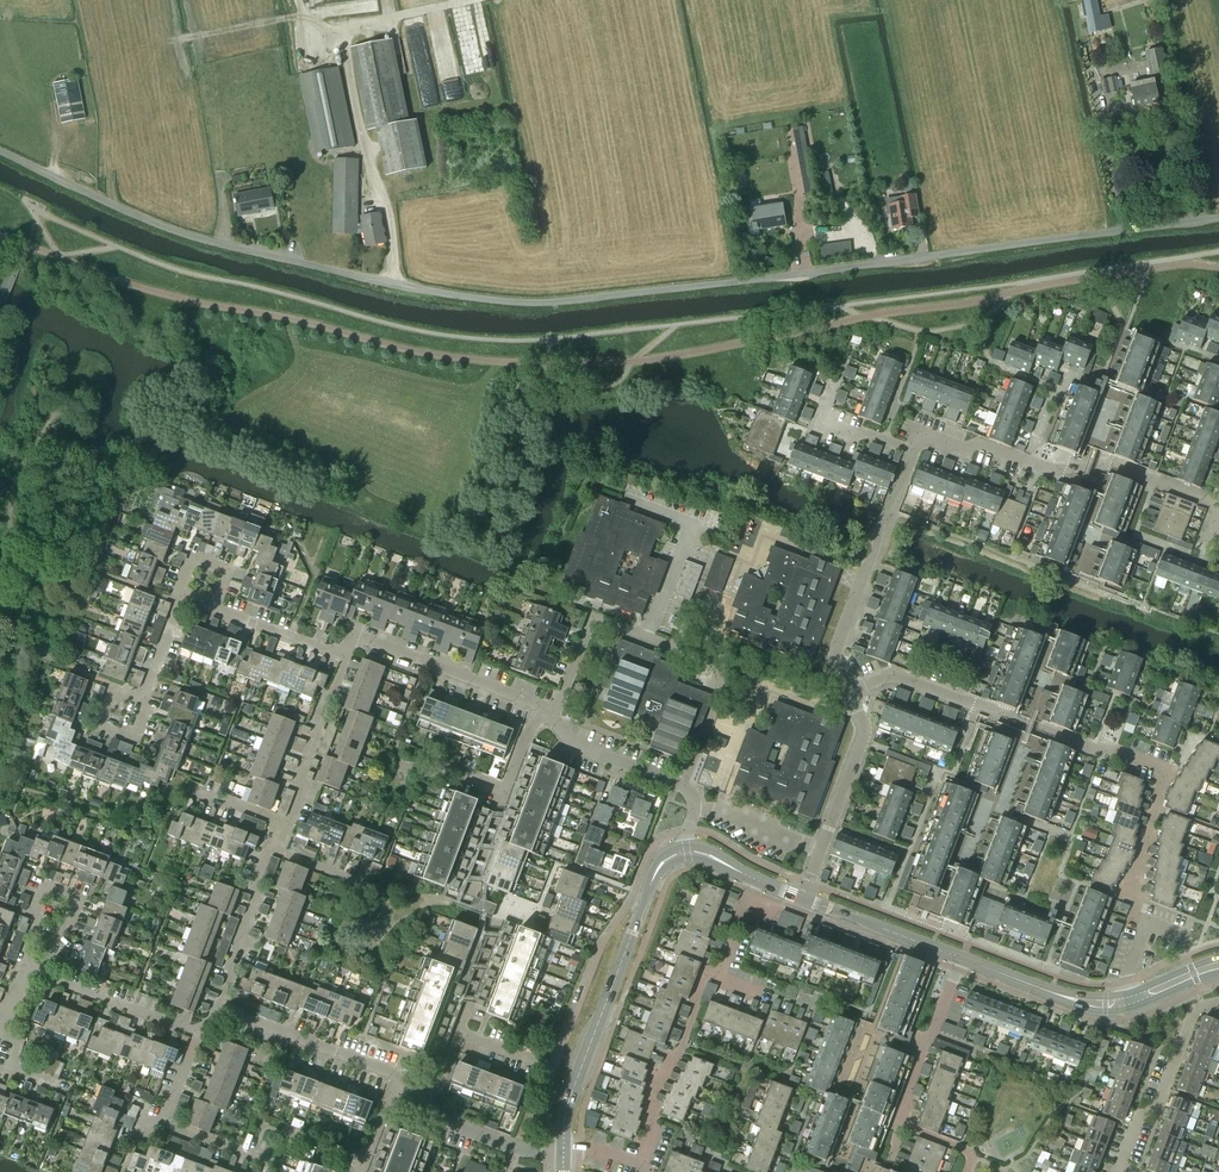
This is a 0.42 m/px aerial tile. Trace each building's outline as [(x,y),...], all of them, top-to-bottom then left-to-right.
[(1085,17),(1087,16),(1090,33),(1110,29),(1107,15),(1099,16),(1096,0),(1081,0),(1085,17)] [(1107,5),(1109,11),(1144,0),(1122,0),(1107,5)] [(390,40),(353,48),(370,131),(377,129),(386,177),(426,168),(417,121),(407,123),(390,40)] [(1167,72),(1162,49),(1145,52),(1150,76),(1167,72)] [(354,146),(338,68),(300,76),(316,154),(354,146)] [(1117,92),(1114,77),(1100,80),(1103,95),(1117,92)] [(61,124),(84,119),(76,79),(53,84),(61,124)] [(1158,102),(1154,80),(1130,85),(1135,107),(1158,102)] [(802,127),(795,128),(799,150),(806,149),(802,127)] [(357,225),(359,160),(335,160),(333,234),(357,235),(357,225)] [(245,181),(244,174),(232,176),(233,183),(245,181)] [(890,219),(888,222),(889,227),(891,228),(893,228),(893,229),(911,227),(910,218),(918,217),(917,213),(915,195),(912,196),(909,179),(901,180),(902,183),(904,197),(902,197),(903,200),(898,200),(896,203),(896,205),(890,206),(892,219),(890,219)] [(813,184),(804,186),(806,200),(816,199),(813,184)] [(274,208),(271,189),(234,195),(236,201),(234,201),(235,204),(236,204),(238,216),(249,214),(249,213),(274,208)] [(752,219),(748,219),(751,234),(760,233),(759,229),(785,225),(782,205),(761,208),(759,201),(749,202),(751,210),(752,219)] [(386,243),(380,214),(361,218),(362,224),(357,225),(357,235),(364,233),(367,248),(386,243)] [(753,250),(748,259),(767,269),(771,260),(753,250)] [(1218,332),(1218,318),(1211,315),(1207,327),(1208,327),(1204,338),(1215,342),(1218,332)] [(1187,344),(1196,322),(1183,318),(1180,326),(1175,324),(1169,341),(1174,343),(1175,340),(1187,344)] [(1208,327),(1207,327),(1196,322),(1187,344),(1200,349),(1204,338),(1208,327)] [(1138,397),(1157,346),(1136,337),(1137,334),(1124,329),(1103,384),(1101,384),(1096,382),(1095,387),(1093,387),(1091,392),(1076,387),(1063,423),(1056,420),(1051,432),(1058,435),(1053,447),(1075,455),(1074,458),(1081,461),(1087,446),(1095,449),(1136,465),(1159,405),(1138,397)] [(1072,365),(1080,343),(1068,338),(1063,349),(1064,350),(1060,360),(1061,361),(1072,365)] [(1044,367),(1052,345),(1040,340),(1036,351),(1036,352),(1032,363),(1033,363),(1044,367)] [(1016,369),(1024,347),(1012,343),(1004,365),(1016,369)] [(1086,364),(1092,347),(1080,343),(1072,365),(1084,369),(1083,373),(1088,375),(1092,366),(1086,364)] [(1211,354),(1214,345),(1209,343),(1206,352),(1211,354)] [(1064,350),(1063,349),(1052,345),(1044,367),(1056,372),(1061,361),(1060,360),(1064,350)] [(1218,348),(1218,347),(1214,345),(1211,354),(1216,356),(1218,348)] [(1036,352),(1036,351),(1024,347),(1016,369),(1029,374),(1033,363),(1032,363),(1036,352)] [(1166,359),(1170,350),(1162,347),(1161,349),(1163,350),(1161,357),(1166,359)] [(997,360),(1000,351),(995,349),(991,358),(997,360)] [(1002,362),(1005,353),(1000,351),(997,360),(1002,362)] [(898,378),(903,365),(906,367),(908,361),(900,358),(898,363),(881,357),(876,370),(898,378)] [(1161,374),(1164,366),(1158,364),(1155,372),(1161,374)] [(1207,364),(1202,376),(1218,383),(1218,368),(1207,364)] [(854,375),(856,370),(847,366),(845,372),(854,375)] [(808,388),(813,375),(791,367),(786,379),(808,388)] [(1040,379),(1043,370),(1038,368),(1034,377),(1040,379)] [(894,390),(898,378),(876,370),(872,381),(894,390)] [(919,397),(927,375),(915,370),(902,403),(908,405),(912,394),(919,397)] [(852,380),(854,375),(845,372),(843,377),(852,380)] [(1157,383),(1161,374),(1155,372),(1152,380),(1157,383)] [(1052,383),(1055,375),(1050,373),(1047,382),(1052,383)] [(926,412),(939,379),(927,375),(919,397),(925,399),(921,410),(926,412)] [(1057,385),(1060,377),(1055,375),(1052,383),(1057,385)] [(1202,376),(1198,388),(1218,396),(1218,383),(1202,376)] [(803,400),(808,388),(786,379),(781,391),(803,400)] [(942,405),(951,383),(939,379),(926,412),(932,414),(936,403),(942,405)] [(1028,400),(1033,388),(1011,380),(1006,392),(1028,400)] [(889,401),(893,392),(894,390),(872,381),(867,393),(889,401)] [(950,421),(962,388),(951,383),(942,405),(948,408),(944,419),(950,421)] [(821,393),(823,387),(814,384),(812,389),(821,393)] [(1151,399),(1155,390),(1149,387),(1146,396),(1151,399)] [(966,415),(975,393),(962,388),(950,421),(955,423),(959,412),(966,415)] [(1198,388),(1193,400),(1215,409),(1218,402),(1218,396),(1198,388)] [(819,398),(821,393),(812,389),(810,394),(819,398)] [(845,398),(847,393),(838,390),(836,395),(845,398)] [(799,411),(803,400),(781,391),(777,403),(799,411)] [(1024,412),(1028,400),(1006,392),(1002,404),(1024,412)] [(885,413),(889,401),(867,393),(863,405),(885,413)] [(843,404),(845,398),(836,395),(835,400),(843,404)] [(1041,405),(1043,400),(1034,396),(1032,402),(1041,405)] [(1039,410),(1041,405),(1032,402),(1030,407),(1039,410)] [(794,424),(799,411),(777,403),(773,414),(772,415),(786,420),(794,424)] [(1019,424),(1024,412),(1002,404),(997,416),(1019,424)] [(880,426),(885,413),(863,405),(858,417),(880,426)] [(812,416),(814,411),(805,407),(803,413),(812,416)] [(782,432),(786,420),(772,415),(773,414),(759,409),(754,421),(782,432)] [(1173,419),(1176,411),(1171,409),(1168,417),(1173,419)] [(1205,409),(1200,421),(1218,428),(1218,414),(1205,409)] [(810,421),(812,416),(803,413),(801,418),(810,421)] [(1015,436),(1019,424),(997,416),(993,427),(1015,436)] [(1032,429),(1034,423),(1025,420),(1024,425),(1032,429)] [(777,443),(782,432),(754,421),(750,433),(777,443)] [(1218,438),(1218,428),(1200,421),(1196,433),(1218,441),(1218,438)] [(1030,434),(1032,429),(1024,425),(1022,430),(1030,434)] [(1167,435),(1170,428),(1165,426),(1162,433),(1167,435)] [(1010,448),(1015,436),(993,427),(988,440),(1010,448)] [(773,456),(777,443),(750,433),(745,445),(769,455),(768,459),(781,464),(783,459),(773,456)] [(1164,443),(1167,435),(1162,433),(1159,441),(1164,443)] [(1213,453),(1218,441),(1196,433),(1191,445),(1213,453)] [(801,470),(813,437),(808,434),(803,446),(797,443),(796,445),(792,444),(789,450),(793,452),(788,465),(801,470)] [(812,474),(821,452),(814,450),(819,439),(813,437),(801,470),(812,474)] [(824,479),(837,445),(831,443),(827,455),(821,452),(812,474),(824,479)] [(874,454),(877,445),(872,443),(869,452),(874,454)] [(1023,453),(1025,447),(1016,444),(1014,449),(1023,453)] [(836,483),(844,461),(838,459),(842,448),(837,445),(824,479),(836,483)] [(879,456),(883,447),(877,445),(874,454),(879,456)] [(1160,455),(1163,447),(1157,445),(1154,453),(1160,455)] [(1209,465),(1213,453),(1191,445),(1187,456),(1209,465)] [(928,462),(931,453),(926,451),(922,460),(928,462)] [(853,477),(861,455),(855,452),(851,463),(844,461),(836,483),(848,488),(853,477)] [(898,463),(901,454),(896,452),(893,461),(898,463)] [(864,481),(872,459),(861,455),(853,477),(864,481)] [(1204,476),(1209,465),(1187,456),(1182,468),(1204,476)] [(946,469),(950,460),(945,458),(941,467),(946,469)] [(876,485),(884,463),(872,459),(864,481),(876,485)] [(952,471),(955,462),(950,460),(946,469),(952,471)] [(1154,471),(1157,464),(1151,462),(1148,469),(1154,471)] [(888,490),(896,468),(884,463),(876,485),(888,490)] [(925,491),(933,468),(921,464),(912,486),(925,491)] [(970,475),(974,466),(968,464),(965,473),(970,475)] [(976,477),(979,468),(974,466),(970,475),(976,477)] [(937,495),(945,473),(933,468),(925,491),(937,495)] [(1200,489),(1204,476),(1182,468),(1178,481),(1200,489)] [(948,499),(957,477),(945,473),(937,495),(948,499)] [(995,484),(998,475),(993,473),(989,482),(995,484)] [(1218,477),(1218,476),(1211,473),(1209,478),(1217,481),(1218,477)] [(1117,533),(1136,485),(1107,474),(1103,483),(1101,482),(1099,486),(1082,480),(1081,480),(1082,478),(1075,475),(1074,478),(1075,479),(1072,488),(1069,487),(1064,499),(1058,497),(1057,500),(1051,498),(1045,515),(1050,517),(1053,509),(1060,511),(1042,559),(1120,588),(1134,552),(1131,550),(1120,546),(1124,536),(1117,533)] [(1000,486),(1003,477),(998,475),(995,484),(1000,486)] [(968,482),(957,477),(948,499),(961,504),(962,501),(961,501),(968,482)] [(1215,487),(1217,481),(1209,478),(1206,483),(1215,487)] [(973,505),(981,483),(969,479),(968,482),(961,501),(962,501),(973,505)] [(1059,493),(1063,484),(1057,482),(1053,491),(1059,493)] [(985,510),(993,488),(981,483),(973,505),(985,510)] [(177,519),(180,512),(176,511),(180,501),(173,499),(174,497),(172,496),(174,492),(159,486),(157,493),(165,496),(153,526),(174,534),(177,528),(181,530),(184,522),(177,519)] [(197,530),(203,514),(205,509),(192,504),(192,502),(182,498),(185,491),(176,487),(174,492),(172,496),(174,497),(173,499),(180,501),(176,511),(180,512),(177,519),(184,522),(181,530),(189,533),(191,528),(197,530)] [(996,514),(1003,498),(1005,494),(1005,493),(993,488),(985,510),(996,514)] [(1189,517),(1194,504),(1166,494),(1162,506),(1189,517)] [(640,617),(641,617),(651,592),(656,593),(667,564),(653,559),(648,557),(655,539),(659,541),(665,526),(627,512),(629,507),(600,496),(586,534),(581,532),(560,589),(575,595),(578,586),(587,589),(584,596),(594,600),(595,597),(604,600),(603,603),(613,607),(614,604),(622,607),(621,610),(632,614),(633,611),(641,614),(640,617)] [(1004,530),(1014,502),(1003,498),(996,514),(992,525),(1004,530)] [(1016,535),(1027,507),(1014,502),(1004,530),(1016,535)] [(1189,517),(1162,506),(1157,518),(1185,529),(1189,517)] [(211,535),(219,514),(205,509),(203,514),(197,530),(211,535)] [(224,545),(234,519),(219,514),(211,535),(218,538),(212,554),(219,557),(224,545)] [(1180,541),(1185,529),(1157,518),(1153,531),(1168,536),(1166,542),(1191,551),(1193,546),(1180,541)] [(235,556),(247,525),(234,519),(224,545),(230,547),(228,553),(235,556)] [(1041,540),(1048,524),(1042,522),(1036,538),(1041,540)] [(259,535),(260,535),(262,530),(247,525),(235,556),(243,559),(247,548),(253,551),(259,535)] [(169,548),(174,534),(153,526),(148,540),(169,548)] [(274,540),(260,535),(259,535),(253,551),(259,553),(258,558),(265,561),(268,554),(275,557),(278,549),(271,547),(274,540)] [(164,563),(169,548),(148,540),(143,554),(159,560),(159,561),(164,563)] [(1154,553),(1148,550),(1149,548),(1144,546),(1143,549),(1138,546),(1139,544),(1134,542),(1131,550),(1134,552),(1157,560),(1160,552),(1155,550),(1154,553)] [(1035,556),(1039,547),(1033,545),(1030,554),(1035,556)] [(797,649),(794,659),(809,664),(831,607),(826,605),(840,568),(820,561),(819,565),(772,547),(766,563),(771,564),(764,582),(745,575),(734,604),(739,606),(729,632),(730,632),(731,630),(740,633),(739,635),(749,639),(750,637),(758,640),(757,642),(768,646),(769,644),(777,647),(776,649),(787,653),(789,646),(797,649)] [(156,567),(159,561),(159,560),(143,554),(138,552),(133,566),(164,578),(166,570),(156,567)] [(721,594),(734,560),(716,553),(704,587),(721,594)] [(279,581),(284,568),(273,563),(275,557),(268,554),(265,561),(258,558),(255,566),(260,568),(258,574),(274,580),(274,579),(279,581)] [(1167,581),(1176,559),(1163,554),(1155,576),(1167,581)] [(1213,567),(1216,558),(1211,556),(1208,565),(1213,567)] [(180,568),(183,561),(174,558),(171,565),(180,568)] [(1179,585),(1187,563),(1176,559),(1167,581),(1179,585)] [(690,601),(703,567),(685,561),(673,594),(690,601)] [(1152,572),(1155,565),(1150,563),(1147,570),(1152,572)] [(1191,590),(1199,568),(1187,563),(1179,585),(1191,590)] [(161,585),(164,578),(133,566),(127,581),(148,588),(151,582),(161,585)] [(1203,594),(1211,572),(1199,568),(1191,590),(1203,594)] [(912,592),(917,579),(895,571),(890,583),(912,592)] [(1218,586),(1218,575),(1211,572),(1203,594),(1214,598),(1218,586)] [(886,582),(888,577),(879,573),(877,579),(886,582)] [(274,596),(279,581),(274,579),(274,580),(258,574),(256,580),(245,576),(243,584),(274,596)] [(326,621),(338,588),(332,586),(333,582),(332,580),(325,577),(314,605),(320,607),(324,606),(325,608),(323,608),(319,619),(326,621)] [(884,587),(886,582),(877,579),(875,584),(884,587)] [(366,611),(376,583),(369,581),(366,582),(365,585),(358,583),(356,589),(345,616),(346,617),(346,616),(353,619),(357,608),(356,607),(358,606),(360,609),(366,611)] [(377,628),(390,595),(383,592),(385,589),(383,586),(376,583),(366,611),(372,614),(375,612),(376,614),(375,615),(371,625),(377,628)] [(908,603),(912,592),(890,583),(886,595),(908,603)] [(268,610),(274,596),(243,584),(240,592),(250,595),(247,602),(268,610)] [(345,616),(356,589),(349,586),(346,587),(345,591),(338,588),(326,621),(333,624),(337,614),(336,612),(338,611),(340,614),(345,616)] [(151,612),(156,598),(135,590),(130,604),(151,612)] [(397,623),(408,595),(400,593),(398,594),(396,597),(390,595),(377,628),(384,631),(388,620),(387,619),(390,618),(391,621),(397,623)] [(409,640),(421,607),(415,604),(416,601),(415,598),(408,595),(397,623),(403,626),(407,624),(408,626),(406,627),(402,637),(409,640)] [(903,615),(908,603),(886,595),(881,607),(903,615)] [(877,606),(879,600),(870,597),(868,602),(877,606)] [(875,611),(877,606),(868,602),(866,607),(875,611)] [(146,626),(151,612),(130,604),(124,618),(146,626)] [(429,635),(439,607),(432,604),(429,606),(428,609),(421,607),(409,640),(415,642),(419,632),(419,630),(421,630),(422,633),(429,635)] [(558,621),(560,615),(533,604),(530,612),(527,613),(524,620),(532,622),(532,623),(565,635),(568,628),(557,624),(556,625),(555,623),(558,621)] [(931,642),(944,609),(931,604),(923,626),(930,629),(926,640),(931,642)] [(440,652),(452,619),(446,616),(447,613),(446,610),(439,607),(429,635),(435,637),(438,636),(439,638),(437,639),(434,649),(440,652)] [(899,627),(899,626),(903,615),(881,607),(877,619),(879,620),(880,620),(899,627)] [(947,635),(955,613),(944,609),(931,642),(937,644),(941,633),(947,635)] [(955,651),(967,618),(955,613),(947,635),(953,638),(949,649),(955,651)] [(206,622),(208,616),(202,614),(199,620),(206,622)] [(460,647),(470,619),(463,616),(460,618),(459,621),(452,619),(440,652),(447,654),(451,644),(450,642),(452,641),(454,645),(460,647)] [(146,626),(124,618),(119,632),(140,640),(143,633),(147,632),(157,636),(160,635),(161,632),(146,626)] [(217,627),(220,620),(213,618),(211,624),(217,627)] [(971,644),(979,622),(967,618),(955,651),(960,653),(965,642),(971,644)] [(472,664),(484,631),(478,628),(479,625),(478,622),(470,619),(460,647),(466,649),(469,648),(470,650),(469,651),(465,661),(472,664)] [(897,640),(902,627),(899,626),(899,627),(880,620),(879,620),(875,632),(897,640)] [(871,630),(873,625),(864,622),(862,627),(871,630)] [(979,660),(991,627),(979,622),(971,644),(977,647),(973,658),(979,660)] [(565,635),(532,623),(530,629),(526,628),(523,629),(520,637),(548,647),(551,641),(549,637),(552,636),(552,638),(563,642),(565,635)] [(234,633),(236,627),(229,624),(227,630),(234,633)] [(1069,677),(1083,641),(1039,624),(1034,636),(1021,631),(1016,643),(1018,644),(1014,656),(1011,655),(993,703),(1072,732),(1086,696),(1083,694),(1072,690),(1073,688),(1076,680),(1069,677)] [(1011,637),(1014,628),(1009,626),(1005,635),(1011,637)] [(204,643),(208,631),(196,627),(192,638),(186,635),(181,649),(193,653),(198,641),(204,643)] [(240,635),(242,629),(236,627),(234,633),(240,635)] [(869,635),(871,630),(862,627),(860,632),(869,635)] [(215,647),(220,636),(208,631),(204,643),(198,641),(193,653),(204,658),(209,645),(215,647)] [(138,646),(140,640),(119,632),(114,646),(145,658),(148,650),(138,646)] [(893,652),(897,640),(875,632),(871,643),(893,652)] [(227,651),(231,640),(220,636),(215,647),(209,645),(204,658),(216,662),(221,649),(227,651)] [(275,661),(270,659),(278,640),(271,637),(270,641),(269,641),(264,657),(260,668),(254,666),(249,679),(261,684),(262,680),(268,682),(275,661)] [(546,653),(548,647),(520,637),(518,643),(519,647),(522,648),(520,654),(553,667),(556,660),(545,656),(544,657),(543,654),(546,653)] [(228,667),(232,654),(238,657),(243,644),(231,640),(227,651),(221,649),(216,662),(228,667)] [(659,661),(660,660),(661,655),(620,640),(602,688),(610,691),(603,709),(632,720),(634,713),(654,659),(659,661)] [(1014,656),(1018,644),(1016,643),(1009,641),(1008,644),(1006,643),(1005,643),(1004,643),(1003,642),(996,659),(997,659),(999,660),(1000,660),(1001,660),(1002,661),(1005,653),(1011,655),(1014,656)] [(888,664),(893,652),(871,643),(866,656),(888,664)] [(142,665),(145,658),(114,646),(108,644),(103,657),(109,660),(130,668),(132,661),(142,665)] [(862,654),(864,649),(855,646),(853,651),(862,654)] [(264,657),(252,652),(248,663),(242,661),(237,674),(249,679),(254,666),(260,668),(264,657)] [(1138,673),(1142,660),(1120,652),(1116,664),(1138,673)] [(290,675),(294,664),(284,660),(285,655),(278,653),(275,661),(268,682),(279,686),(284,673),(290,675)] [(553,667),(520,654),(518,660),(515,659),(511,660),(509,668),(536,678),(539,672),(537,669),(540,668),(540,669),(551,673),(553,667)] [(1112,663),(1113,657),(1105,654),(1103,659),(1112,663)] [(381,680),(386,668),(363,659),(359,672),(381,680)] [(694,744),(713,696),(677,682),(682,669),(660,660),(659,661),(654,659),(634,713),(661,723),(651,748),(679,759),(686,741),(694,744)] [(1110,668),(1112,663),(1103,659),(1101,665),(1110,668)] [(124,682),(130,668),(109,660),(103,674),(124,682)] [(301,679),(305,668),(294,664),(290,675),(284,673),(279,686),(290,690),(295,677),(301,679)] [(1133,684),(1138,673),(1116,664),(1111,676),(1133,684)] [(993,684),(999,668),(994,666),(987,682),(993,684)] [(1081,682),(1086,669),(1081,667),(1076,680),(1081,682)] [(312,684),(317,672),(305,668),(301,679),(295,677),(290,690),(302,694),(307,682),(312,684)] [(1105,680),(1107,675),(1098,671),(1096,677),(1105,680)] [(324,689),(329,677),(317,672),(312,684),(307,682),(302,694),(314,699),(318,687),(324,689)] [(377,692),(381,680),(359,672),(354,683),(377,692)] [(84,696),(89,682),(68,674),(63,688),(84,696)] [(1128,697),(1133,684),(1111,676),(1106,688),(1128,697)] [(414,686),(417,680),(411,677),(408,684),(414,686)] [(1167,687),(1170,679),(1164,677),(1161,685),(1167,687)] [(372,704),(377,692),(354,683),(350,696),(372,704)] [(1196,704),(1201,691),(1179,683),(1174,695),(1196,704)] [(81,702),(84,696),(63,688),(57,702),(88,714),(91,706),(81,702)] [(900,699),(903,690),(897,688),(894,697),(900,699)] [(1110,697),(1085,688),(1083,694),(1086,696),(1107,704),(1110,697)] [(429,728),(439,703),(434,701),(438,692),(431,689),(418,724),(429,728)] [(988,698),(990,691),(985,689),(981,698),(989,701),(990,699),(988,698)] [(1162,700),(1165,692),(1159,689),(1156,697),(1162,700)] [(410,699),(412,692),(406,690),(403,696),(410,699)] [(201,716),(205,703),(199,701),(199,700),(178,692),(175,698),(165,695),(163,702),(194,714),(199,715),(201,716)] [(440,732),(453,698),(447,695),(443,704),(439,703),(429,728),(440,732)] [(1192,715),(1196,704),(1174,695),(1170,707),(1192,715)] [(367,717),(372,704),(350,696),(345,709),(352,711),(367,717)] [(451,736),(460,711),(456,709),(459,700),(453,698),(440,732),(451,736)] [(958,732),(951,729),(875,700),(871,711),(882,716),(878,727),(950,754),(958,732)] [(931,711),(935,702),(929,700),(926,709),(931,711)] [(1158,711),(1161,703),(1155,701),(1152,709),(1158,711)] [(86,721),(88,714),(57,702),(52,716),(54,717),(73,724),(76,717),(86,721)] [(194,714),(163,702),(160,710),(170,713),(167,720),(193,730),(199,715),(194,714)] [(405,711),(408,704),(401,702),(399,709),(405,711)] [(801,804),(797,814),(813,820),(834,762),(830,760),(842,729),(844,723),(824,715),(822,720),(775,702),(770,718),(774,719),(768,737),(749,730),(738,759),(743,761),(733,787),(734,787),(735,785),(743,787),(742,790),(753,794),(754,792),(762,795),(761,797),(771,801),(772,799),(781,802),(780,804),(790,808),(793,801),(801,804)] [(462,740),(474,706),(468,703),(465,712),(460,711),(451,736),(462,740)] [(342,716),(345,709),(336,706),(332,715),(335,713),(342,716)] [(474,706),(462,740),(472,744),(482,719),(477,717),(481,708),(474,706)] [(1187,728),(1192,715),(1170,707),(1165,718),(1165,719),(1182,725),(1181,726),(1187,728)] [(1102,716),(1104,710),(1097,708),(1095,713),(1102,716)] [(955,720),(958,711),(953,709),(950,718),(955,720)] [(369,732),(374,719),(367,717),(352,711),(347,723),(369,732)] [(483,748),(496,714),(490,712),(486,720),(482,719),(472,744),(483,748)] [(1100,721),(1102,716),(1095,713),(1093,719),(1100,721)] [(1137,721),(1139,716),(1130,713),(1128,718),(1137,721)] [(401,723),(403,716),(396,714),(394,721),(401,723)] [(494,752),(503,727),(499,725),(502,716),(496,714),(483,748),(494,752)] [(292,735),(296,723),(274,715),(269,727),(292,735)] [(1179,731),(1181,726),(1182,725),(1165,719),(1165,718),(1160,716),(1155,729),(1180,738),(1182,732),(1179,731)] [(73,724),(54,717),(46,739),(55,742),(56,741),(63,744),(66,736),(74,739),(76,732),(71,730),(71,729),(73,724)] [(338,728),(340,721),(331,717),(328,727),(331,725),(338,728)] [(1135,727),(1137,721),(1128,718),(1126,723),(1135,727)] [(188,743),(193,730),(167,720),(172,722),(170,728),(160,724),(158,729),(157,732),(188,743)] [(505,756),(512,739),(516,740),(522,724),(511,720),(508,729),(503,727),(494,752),(505,756)] [(1046,823),(1073,751),(1030,735),(1026,744),(1021,743),(1025,733),(996,722),(994,729),(992,729),(990,733),(986,746),(979,743),(974,755),(981,758),(972,782),(965,779),(961,790),(950,785),(923,856),(917,854),(903,890),(921,897),(917,907),(922,908),(921,910),(936,916),(941,918),(963,926),(980,881),(981,879),(1002,887),(1024,827),(1009,821),(1010,819),(1013,811),(1046,823)] [(365,744),(369,732),(347,723),(342,735),(365,744)] [(287,748),(292,735),(269,727),(264,739),(287,748)] [(1178,743),(1180,738),(1155,729),(1150,741),(1173,749),(1175,742),(1178,743)] [(333,740),(336,733),(327,730),(323,739),(326,737),(333,740)] [(183,757),(188,743),(157,732),(154,739),(164,743),(162,749),(183,757)] [(1093,740),(1095,736),(1095,735),(1088,732),(1086,737),(1093,740)] [(360,756),(365,744),(342,735),(338,747),(360,756)] [(70,768),(78,747),(72,744),(74,739),(66,736),(63,744),(56,741),(55,742),(53,748),(60,751),(58,757),(56,756),(54,759),(69,767),(69,768),(70,768)] [(44,750),(46,745),(44,745),(46,740),(39,737),(33,754),(42,758),(45,750),(44,750)] [(84,773),(96,742),(88,739),(84,749),(78,747),(70,768),(84,773)] [(282,760),(287,748),(264,739),(260,751),(282,760)] [(1203,740),(1201,746),(1198,745),(1195,752),(1216,760),(1218,761),(1218,746),(1203,740)] [(97,781),(106,757),(99,755),(103,745),(96,742),(84,773),(83,776),(97,781)] [(329,752),(331,745),(322,742),(319,751),(322,749),(329,752)] [(356,768),(360,756),(338,747),(333,759),(333,760),(349,765),(349,766),(356,768)] [(178,771),(183,757),(162,749),(157,763),(178,771)] [(278,771),(282,760),(260,751),(255,763),(278,771)] [(931,767),(886,751),(884,756),(889,758),(884,770),(912,781),(917,768),(922,770),(920,775),(927,778),(931,767)] [(1212,772),(1216,760),(1195,752),(1194,756),(1191,755),(1188,763),(1209,771),(1212,772)] [(112,784),(120,762),(106,757),(97,781),(112,786),(113,784),(112,784)] [(299,763),(298,760),(291,757),(289,762),(298,765),(299,763)] [(344,778),(349,766),(349,765),(333,760),(333,759),(327,757),(322,769),(344,778)] [(317,768),(320,761),(313,759),(311,765),(317,768)] [(543,858),(575,771),(543,759),(511,845),(508,843),(507,844),(529,852),(529,853),(543,858)] [(126,789),(133,768),(120,762),(112,784),(113,784),(126,789)] [(167,784),(173,770),(178,772),(178,771),(157,763),(154,769),(149,767),(146,776),(154,778),(151,785),(158,788),(161,781),(167,784)] [(273,784),(278,771),(255,763),(251,776),(280,787),(280,786),(273,784)] [(1205,783),(1209,771),(1188,763),(1187,767),(1184,766),(1181,774),(1202,782),(1205,783)] [(1091,772),(1094,767),(1086,764),(1084,769),(1091,772)] [(146,776),(149,767),(142,765),(140,770),(133,768),(126,789),(128,784),(142,789),(144,783),(151,785),(154,778),(146,776)] [(340,790),(344,778),(322,769),(317,782),(340,790)] [(1089,778),(1091,772),(1084,769),(1082,775),(1089,778)] [(912,781),(884,770),(879,783),(891,787),(891,786),(907,792),(912,781)] [(312,780),(315,773),(309,771),(306,778),(312,780)] [(1141,787),(1143,781),(1122,773),(1117,786),(1120,787),(1141,795),(1140,797),(1146,799),(1149,798),(1151,793),(1143,790),(1144,788),(1141,787)] [(1198,793),(1202,782),(1181,774),(1179,778),(1177,777),(1174,784),(1195,792),(1198,793)] [(275,799),(280,787),(251,776),(257,778),(253,790),(275,799)] [(231,782),(224,779),(221,787),(228,789),(231,782)] [(1191,803),(1195,792),(1174,784),(1172,788),(1169,787),(1167,794),(1191,803)] [(908,806),(913,794),(907,792),(891,786),(891,787),(886,798),(908,806)] [(231,791),(228,789),(221,787),(219,792),(229,796),(231,791)] [(648,814),(652,804),(642,801),(644,796),(634,792),(633,795),(628,793),(629,790),(621,787),(620,790),(613,787),(610,794),(618,797),(615,805),(623,808),(623,806),(633,809),(631,814),(640,817),(633,837),(643,841),(653,816),(648,814)] [(1139,799),(1140,797),(1141,795),(1120,787),(1115,799),(1118,800),(1139,808),(1139,810),(1145,812),(1147,811),(1149,806),(1141,803),(1142,800),(1139,799)] [(1083,796),(1085,790),(1077,788),(1075,793),(1083,796)] [(270,811),(275,799),(253,790),(248,803),(270,811)] [(446,889),(468,830),(479,802),(476,800),(447,790),(414,876),(446,889)] [(285,793),(282,801),(291,804),(294,795),(292,796),(285,793)] [(1081,801),(1083,796),(1075,793),(1073,798),(1081,801)] [(597,829),(605,832),(615,805),(618,797),(610,794),(606,807),(598,804),(593,819),(600,822),(597,829)] [(1186,816),(1191,803),(1167,794),(1164,801),(1167,802),(1165,808),(1186,816)] [(904,818),(908,806),(886,798),(882,810),(904,818)] [(1138,812),(1139,810),(1139,808),(1118,800),(1114,812),(1116,813),(1138,821),(1137,822),(1143,825),(1145,823),(1147,819),(1140,816),(1141,813),(1138,812)] [(921,811),(923,806),(914,802),(912,808),(921,811)] [(280,806),(277,813),(286,817),(290,807),(287,808),(280,806)] [(319,831),(324,818),(326,812),(314,808),(308,826),(302,823),(297,835),(295,842),(302,845),(307,847),(309,840),(313,829),(319,831)] [(919,816),(921,811),(912,808),(910,813),(919,816)] [(899,830),(904,818),(882,810),(877,821),(899,830)] [(1074,820),(1076,814),(1068,811),(1066,817),(1074,820)] [(1136,825),(1137,822),(1138,821),(1116,813),(1112,825),(1115,826),(1136,834),(1139,826),(1136,825)] [(1185,833),(1190,821),(1168,813),(1167,818),(1164,817),(1161,824),(1185,833)] [(191,829),(195,818),(183,814),(179,825),(173,822),(168,836),(180,840),(185,827),(191,829)] [(244,825),(250,827),(254,818),(245,815),(247,818),(244,825)] [(1072,825),(1074,820),(1066,817),(1064,822),(1072,825)] [(202,833),(207,823),(195,818),(191,829),(185,827),(180,840),(192,845),(197,831),(202,833)] [(233,841),(237,829),(226,825),(228,821),(221,818),(218,827),(210,847),(222,852),(227,839),(233,841)] [(331,835),(336,822),(324,818),(319,831),(313,829),(309,840),(320,844),(325,833),(331,835)] [(255,829),(263,832),(266,823),(257,819),(258,822),(255,829)] [(895,842),(899,830),(877,821),(873,834),(895,842)] [(339,847),(347,826),(336,822),(331,835),(325,833),(320,844),(331,848),(329,853),(337,855),(340,847),(339,847)] [(218,827),(207,823),(202,833),(197,831),(192,845),(203,849),(205,845),(210,847),(218,827)] [(361,842),(366,829),(354,824),(352,828),(347,826),(339,847),(340,847),(350,851),(355,840),(361,842)] [(1181,844),(1185,833),(1161,824),(1158,831),(1161,832),(1160,836),(1181,844)] [(633,868),(637,858),(627,854),(625,859),(615,855),(613,860),(604,857),(605,854),(598,851),(605,832),(597,829),(590,826),(576,863),(598,872),(599,869),(604,871),(603,874),(613,877),(615,873),(625,876),(628,866),(633,868)] [(912,834),(914,829),(905,826),(903,831),(912,834)] [(1134,838),(1136,834),(1115,826),(1110,837),(1113,839),(1134,847),(1137,839),(1134,838)] [(244,845),(248,834),(237,829),(233,841),(227,839),(222,852),(233,856),(238,843),(244,845)] [(372,846),(377,833),(366,829),(361,842),(355,840),(350,851),(362,855),(366,844),(372,846)] [(910,840),(912,834),(903,831),(901,836),(910,840)] [(362,855),(380,862),(389,838),(377,833),(372,846),(366,844),(362,855)] [(843,860),(851,838),(839,833),(830,855),(843,860)] [(256,850),(260,838),(248,834),(244,845),(238,843),(233,856),(245,860),(250,848),(256,850)] [(47,857),(53,841),(52,841),(38,836),(36,842),(29,840),(27,847),(33,850),(31,858),(38,860),(40,855),(47,857)] [(61,863),(69,842),(54,836),(52,841),(53,841),(47,857),(61,863)] [(1179,857),(1184,846),(1181,844),(1160,836),(1157,844),(1159,845),(1158,848),(1158,849),(1179,857)] [(27,847),(29,840),(22,837),(19,844),(8,840),(3,854),(8,855),(7,856),(23,862),(26,856),(31,858),(33,850),(27,847)] [(855,864),(863,842),(851,838),(843,860),(855,864)] [(1041,848),(1044,842),(1036,839),(1034,845),(1041,848)] [(1133,851),(1134,847),(1113,839),(1109,850),(1133,859),(1135,852),(1133,851)] [(75,868),(83,847),(69,842),(61,863),(75,868)] [(866,869),(875,847),(863,842),(855,864),(866,869)] [(525,863),(529,853),(529,852),(507,844),(503,854),(525,863)] [(1039,853),(1041,848),(1034,845),(1032,850),(1039,853)] [(1177,870),(1182,858),(1179,857),(1158,849),(1158,848),(1153,845),(1150,847),(1148,851),(1156,854),(1155,857),(1158,858),(1157,860),(1156,862),(1177,870)] [(84,883),(96,852),(83,847),(75,868),(81,870),(77,880),(84,883)] [(878,873),(886,851),(875,847),(866,869),(878,873)] [(1130,866),(1133,859),(1109,850),(1105,861),(1126,869),(1128,864),(1130,866)] [(890,878),(899,856),(886,851),(878,873),(890,878)] [(108,862),(109,863),(111,858),(96,852),(84,883),(92,886),(96,876),(102,878),(108,862)] [(23,862),(7,856),(8,855),(3,854),(0,860),(0,869),(28,880),(31,872),(21,868),(23,862)] [(521,874),(525,863),(503,854),(499,865),(521,874)] [(1176,883),(1180,871),(1177,870),(1156,862),(1157,860),(1151,858),(1149,859),(1147,864),(1154,867),(1153,870),(1156,871),(1155,873),(1154,875),(1176,883)] [(1126,869),(1105,861),(1102,860),(1097,872),(1118,880),(1120,875),(1123,876),(1126,869)] [(127,877),(120,874),(123,868),(109,863),(108,862),(102,878),(109,881),(107,886),(114,889),(117,882),(124,885),(127,877)] [(305,883),(309,871),(287,862),(282,874),(305,883)] [(1033,871),(1035,866),(1027,863),(1025,868),(1033,871)] [(378,879),(381,870),(366,865),(364,871),(365,874),(378,879)] [(517,885),(521,874),(499,865),(495,876),(517,885)] [(1030,877),(1033,871),(1025,868),(1023,874),(1030,877)] [(0,869),(0,885),(13,890),(15,883),(25,887),(28,880),(0,869)] [(584,891),(589,879),(563,870),(559,881),(584,891)] [(827,881),(830,872),(825,870),(821,879),(827,881)] [(1116,887),(1118,880),(1097,872),(1094,871),(1090,883),(1111,891),(1113,886),(1116,887)] [(1179,884),(1176,883),(1154,875),(1155,873),(1149,871),(1147,872),(1145,877),(1153,880),(1152,883),(1154,884),(1153,886),(1153,888),(1174,896),(1179,884)] [(300,895),(305,883),(282,874),(277,887),(284,890),(307,898),(300,895)] [(513,896),(517,885),(495,876),(491,887),(513,896)] [(845,888),(849,880),(843,878),(840,886),(845,888)] [(850,890),(854,882),(849,880),(845,888),(850,890)] [(580,901),(584,891),(559,881),(555,893),(562,895),(562,894),(580,901)] [(123,908),(123,907),(128,893),(122,891),(124,885),(117,882),(114,889),(107,886),(104,893),(109,895),(107,902),(123,908)] [(235,904),(240,892),(218,883),(213,896),(235,904)] [(725,891),(704,883),(699,896),(721,904),(725,891)] [(1172,910),(1177,897),(1174,896),(1153,888),(1153,886),(1148,884),(1145,885),(1143,890),(1151,893),(1150,895),(1153,896),(1151,902),(1172,910)] [(13,890),(0,885),(0,901),(8,904),(13,890)] [(869,897),(872,889),(867,887),(864,895),(869,897)] [(1023,895),(1025,890),(1018,887),(1015,893),(1023,895)] [(602,897),(605,891),(598,888),(595,895),(602,897)] [(874,899),(877,890),(872,889),(869,897),(874,899)] [(302,911),(307,898),(284,890),(279,902),(302,911)] [(1083,970),(1110,898),(1088,890),(1085,897),(1076,894),(1074,899),(1083,903),(1081,909),(1072,906),(1069,911),(1079,915),(1076,921),(1067,917),(1065,923),(1074,927),(1072,933),(1063,929),(1061,935),(1070,938),(1067,944),(1058,941),(1056,947),(1065,950),(1063,956),(1054,953),(1052,959),(1063,963),(1061,968),(1087,978),(1089,973),(1083,970)] [(738,901),(740,896),(731,892),(729,898),(738,901)] [(249,902),(251,896),(245,893),(242,900),(249,902)] [(551,903),(554,896),(547,894),(545,900),(551,903)] [(583,915),(587,903),(580,901),(562,894),(562,895),(558,905),(583,915)] [(231,917),(235,904),(213,896),(208,908),(224,913),(224,914),(231,917)] [(716,915),(721,904),(699,896),(695,907),(716,915)] [(1053,924),(1005,906),(982,897),(973,919),(1045,946),(1053,924)] [(598,908),(600,902),(594,899),(591,906),(598,908)] [(549,909),(551,903),(545,900),(542,907),(549,909)] [(123,923),(128,909),(123,907),(123,908),(107,902),(102,915),(123,923)] [(297,923),(302,911),(279,902),(275,914),(297,923)] [(1128,911),(1130,906),(1121,903),(1119,908),(1128,911)] [(219,926),(224,914),(224,913),(208,908),(202,905),(197,918),(219,926)] [(579,925),(583,915),(558,905),(554,916),(579,925)] [(244,915),(247,908),(240,906),(238,912),(244,915)] [(712,927),(716,915),(695,907),(690,919),(712,927)] [(16,914),(0,908),(0,925),(10,928),(16,914)] [(267,916),(269,912),(259,908),(258,911),(260,914),(267,916)] [(739,931),(747,934),(755,913),(747,910),(739,931)] [(730,921),(732,916),(723,912),(721,917),(730,921)] [(293,935),(297,923),(275,914),(270,926),(293,935)] [(118,937),(123,923),(102,915),(99,922),(89,918),(86,925),(118,937)] [(543,924),(546,918),(539,915),(537,922),(543,924)] [(790,923),(796,925),(799,917),(794,915),(790,923)] [(579,925),(554,916),(550,927),(575,936),(579,925)] [(728,926),(730,921),(721,917),(720,923),(728,926)] [(796,925),(801,927),(804,919),(799,917),(796,925)] [(215,938),(219,926),(197,918),(192,930),(215,938)] [(708,938),(712,927),(690,919),(686,930),(710,939),(711,939),(708,938)] [(471,940),(475,929),(453,921),(449,932),(471,940)] [(541,931),(543,924),(537,922),(534,928),(541,931)] [(1121,930),(1123,925),(1114,922),(1112,927),(1121,930)] [(10,928),(0,925),(0,940),(5,942),(10,928)] [(112,951),(118,937),(86,925),(84,933),(89,935),(86,941),(92,942),(91,943),(107,949),(107,950),(112,951)] [(823,936),(827,927),(821,925),(818,934),(823,936)] [(288,947),(293,935),(270,926),(266,938),(288,947)] [(571,947),(575,936),(550,927),(546,937),(552,940),(552,941),(571,947)] [(829,938),(832,929),(827,927),(823,936),(829,938)] [(1119,936),(1121,930),(1112,927),(1110,932),(1119,936)] [(519,1026),(552,941),(552,940),(546,937),(524,929),(491,1016),(519,1026)] [(706,952),(710,939),(686,930),(683,929),(679,942),(706,952)] [(210,950),(215,938),(192,930),(188,942),(210,950)] [(881,964),(809,937),(805,948),(757,930),(750,951),(798,970),(802,958),(873,985),(865,1005),(870,1007),(882,975),(877,973),(881,964)] [(467,951),(471,940),(449,932),(445,943),(467,951)] [(847,945),(850,936),(845,934),(842,943),(847,945)] [(723,944),(725,938),(718,936),(716,941),(723,944)] [(852,947),(856,938),(850,936),(847,945),(852,947)] [(102,963),(107,950),(107,949),(91,943),(92,942),(86,941),(84,947),(74,944),(71,951),(105,964),(102,963)] [(721,949),(723,944),(716,941),(714,947),(721,949)] [(205,963),(206,962),(210,950),(188,942),(183,954),(190,957),(205,963)] [(701,965),(706,952),(679,942),(674,954),(680,956),(701,965)] [(463,961),(467,951),(445,943),(441,953),(463,961)] [(870,954),(874,945),(868,943),(865,952),(870,954)] [(876,956),(879,947),(874,945),(870,954),(876,956)] [(1112,954),(1114,949),(1105,945),(1103,950),(1112,954)] [(1110,959),(1112,954),(1103,950),(1101,956),(1110,959)] [(99,978),(105,964),(71,951),(68,959),(78,962),(75,969),(99,978)] [(459,972),(463,961),(441,953),(437,963),(437,964),(459,972)] [(927,965),(899,955),(873,1025),(855,1018),(854,1021),(853,1023),(833,1015),(806,1087),(827,1095),(825,1100),(804,1154),(816,1158),(842,1168),(841,1171),(892,1171),(874,1165),(875,1162),(876,1158),(878,1154),(871,1151),(882,1121),(889,1124),(890,1123),(896,1107),(889,1104),(907,1056),(898,1053),(891,1050),(893,1044),(895,1038),(896,1036),(900,1037),(927,965)] [(696,976),(701,965),(680,956),(675,968),(696,976)] [(208,977),(212,965),(206,962),(205,963),(190,957),(185,969),(208,977)] [(436,1013),(440,1001),(437,1000),(441,990),(444,991),(448,981),(455,983),(459,972),(437,964),(437,963),(427,960),(395,1046),(420,1056),(424,1044),(421,1043),(425,1033),(428,1034),(432,1023),(429,1022),(433,1012),(436,1013)] [(1105,971),(1107,966),(1099,962),(1097,968),(1105,971)] [(261,986),(266,973),(254,968),(249,980),(243,978),(239,990),(251,995),(255,984),(261,986)] [(692,988),(696,976),(675,968),(670,979),(692,988)] [(203,989),(208,977),(185,969),(181,981),(203,989)] [(272,990),(277,977),(266,973),(261,986),(255,984),(251,995),(262,999),(266,988),(272,990)] [(224,980),(223,977),(216,975),(214,980),(223,983),(224,980)] [(283,994),(288,981),(277,977),(272,990),(266,988),(262,999),(274,1003),(278,992),(283,994)] [(692,988),(670,979),(666,990),(682,997),(682,998),(687,1000),(692,988)] [(199,1001),(203,989),(181,981),(176,993),(199,1001)] [(295,999),(300,986),(288,981),(283,994),(278,992),(274,1003),(285,1008),(289,997),(295,999)] [(713,1027),(722,1005),(710,1001),(713,994),(715,995),(718,986),(708,982),(701,1001),(709,1004),(702,1023),(713,1027)] [(325,1006),(330,992),(319,988),(320,986),(314,983),(311,990),(304,1010),(315,1015),(320,1003),(325,1006)] [(304,1010),(311,990),(300,986),(295,999),(289,997),(285,1008),(295,1012),(293,1016),(301,1019),(304,1010)] [(57,997),(59,991),(52,988),(50,995),(57,997)] [(680,1004),(682,998),(682,997),(666,990),(661,988),(656,1001),(689,1013),(691,1008),(680,1004)] [(337,1010),(342,997),(330,992),(325,1006),(320,1003),(315,1015),(326,1019),(331,1008),(337,1010)] [(974,1018),(983,996),(970,992),(962,1013),(974,1018)] [(68,1002),(70,995),(64,993),(61,999),(68,1002)] [(194,1014),(199,1001),(176,993),(171,1005),(194,1014)] [(734,1004),(737,996),(731,994),(729,1001),(734,1004)] [(740,1006),(742,998),(737,996),(734,1004),(740,1006)] [(986,1022),(994,1001),(983,996),(974,1018),(986,1022)] [(348,1014),(353,1001),(342,997),(337,1010),(331,1008),(326,1019),(338,1023),(342,1012),(348,1014)] [(84,1008),(87,1001),(80,999),(78,1005),(84,1008)] [(756,1009),(759,1002),(753,999),(750,1007),(756,1009)] [(91,1010),(93,1004),(87,1001),(84,1008),(91,1010)] [(360,1019),(365,1006),(353,1001),(348,1014),(342,1012),(338,1023),(350,1028),(354,1017),(360,1019)] [(689,1013),(656,1001),(652,1013),(673,1021),(676,1014),(687,1019),(689,1013)] [(998,1027),(1006,1005),(994,1001),(986,1022),(998,1027)] [(44,1028),(49,1015),(55,1018),(59,1006),(47,1002),(43,1013),(37,1010),(32,1024),(44,1028)] [(208,1012),(210,1005),(204,1003),(201,1010),(208,1012)] [(767,1013),(770,1006),(764,1004),(761,1011),(767,1013)] [(724,1031),(732,1009),(722,1005),(713,1027),(724,1031)] [(1010,1031),(1018,1010),(1006,1005),(998,1027),(1010,1031)] [(55,1033),(60,1020),(66,1022),(70,1010),(59,1006),(55,1018),(49,1015),(44,1028),(55,1033)] [(734,1035),(742,1013),(732,1009),(724,1031),(734,1035)] [(823,1017),(825,1012),(816,1009),(814,1014),(823,1017)] [(77,1026),(82,1015),(70,1010),(66,1022),(60,1020),(55,1033),(66,1037),(71,1024),(77,1026)] [(1021,1036),(1030,1014),(1018,1010),(1010,1031),(1021,1036)] [(773,1042),(783,1015),(771,1011),(761,1038),(773,1042)] [(1033,1040),(1038,1027),(1039,1027),(1041,1021),(1046,1023),(1050,1014),(1044,1012),(1042,1019),(1030,1014),(1021,1036),(1033,1040)] [(113,1013),(111,1020),(112,1023),(117,1025),(120,1016),(113,1013)] [(671,1027),(673,1021),(652,1013),(647,1024),(680,1037),(682,1031),(671,1027)] [(745,1038),(753,1017),(742,1013),(734,1035),(745,1038)] [(78,1041),(83,1029),(89,1031),(94,1019),(82,1015),(77,1026),(71,1024),(66,1037),(78,1041)] [(785,1047),(795,1020),(783,1015),(773,1042),(785,1047)] [(756,1043),(764,1021),(753,1017),(745,1038),(756,1043)] [(1205,1017),(1200,1029),(1218,1037),(1218,1022),(1205,1017)] [(110,1043),(114,1032),(107,1029),(109,1022),(97,1018),(94,1025),(96,1026),(87,1049),(100,1054),(105,1041),(110,1043)] [(1064,1030),(1067,1021),(1062,1019),(1059,1028),(1064,1030)] [(797,1051),(807,1024),(795,1020),(785,1047),(797,1051)] [(315,1030),(318,1023),(313,1021),(309,1030),(312,1031),(315,1030)] [(1069,1032),(1072,1023),(1067,1021),(1064,1030),(1069,1032)] [(966,1031),(956,1028),(943,1023),(940,1032),(963,1040),(966,1031)] [(680,1037),(647,1024),(643,1035),(643,1036),(656,1041),(656,1042),(660,1044),(659,1048),(667,1051),(668,1047),(664,1045),(667,1038),(678,1042),(680,1037)] [(140,1051),(145,1039),(134,1035),(136,1030),(129,1027),(125,1036),(126,1036),(118,1057),(130,1061),(134,1049),(140,1051)] [(1050,1031),(1039,1027),(1038,1027),(1033,1040),(1029,1048),(1042,1053),(1050,1031)] [(816,1036),(818,1031),(809,1028),(807,1033),(816,1036)] [(1089,1040),(1092,1031),(1087,1029),(1084,1038),(1089,1040)] [(1218,1039),(1218,1037),(1200,1029),(1195,1041),(1215,1049),(1218,1039)] [(651,1053),(656,1042),(656,1041),(643,1036),(643,1035),(629,1030),(624,1043),(651,1053)] [(1054,1057),(1062,1036),(1050,1031),(1042,1053),(1054,1057)] [(126,1036),(125,1036),(114,1032),(110,1043),(105,1041),(100,1054),(111,1058),(113,1055),(118,1057),(126,1036)] [(814,1041),(816,1036),(807,1033),(805,1038),(814,1041)] [(977,1046),(981,1037),(975,1035),(972,1044),(977,1046)] [(1065,1062),(1073,1040),(1062,1036),(1054,1057),(1065,1062)] [(983,1048),(986,1039),(981,1037),(977,1046),(983,1048)] [(151,1055),(156,1043),(145,1039),(140,1051),(134,1049),(130,1061),(141,1065),(146,1053),(151,1055)] [(958,1049),(953,1047),(954,1046),(935,1039),(932,1047),(966,1060),(969,1052),(959,1048),(958,1049)] [(163,1059),(170,1041),(170,1040),(167,1047),(156,1043),(151,1055),(146,1053),(141,1065),(152,1069),(157,1057),(163,1059)] [(1078,1067),(1086,1045),(1073,1040),(1065,1062),(1078,1067)] [(175,1064),(180,1052),(175,1050),(177,1043),(175,1042),(170,1041),(163,1059),(157,1057),(152,1069),(164,1074),(169,1062),(175,1064)] [(1145,1061),(1150,1049),(1130,1041),(1125,1054),(1145,1061)] [(1211,1061),(1215,1049),(1195,1041),(1191,1053),(1211,1061)] [(244,1063),(249,1050),(227,1042),(222,1055),(244,1063)] [(214,1052),(217,1045),(210,1043),(208,1049),(214,1052)] [(647,1066),(651,1054),(651,1053),(624,1043),(620,1055),(626,1058),(647,1066)] [(1001,1055),(1004,1046),(999,1044),(996,1053),(1001,1055)] [(1006,1057),(1009,1048),(1004,1046),(1001,1055),(1006,1057)] [(935,1055),(938,1050),(930,1047),(928,1052),(935,1055)] [(807,1060),(809,1055),(800,1051),(798,1057),(807,1060)] [(1141,1073),(1145,1061),(1125,1054),(1119,1051),(1114,1063),(1141,1073)] [(959,1071),(964,1060),(942,1052),(938,1063),(959,1071)] [(1024,1063),(1027,1054),(1022,1052),(1018,1061),(1024,1063)] [(1218,1063),(1211,1061),(1191,1053),(1186,1066),(1206,1073),(1213,1075),(1218,1063)] [(462,1092),(471,1067),(467,1065),(470,1057),(463,1054),(450,1088),(462,1092)] [(240,1075),(244,1063),(222,1055),(217,1067),(240,1075)] [(39,1070),(46,1073),(51,1059),(44,1056),(39,1070)] [(709,1078),(714,1065),(693,1057),(691,1063),(689,1062),(688,1064),(680,1061),(678,1066),(679,1068),(685,1071),(686,1070),(706,1077),(709,1078)] [(805,1065),(807,1060),(798,1057),(796,1062),(805,1065)] [(645,1070),(647,1066),(626,1058),(621,1070),(624,1071),(645,1079),(648,1071),(645,1070)] [(46,1073),(52,1076),(58,1062),(51,1059),(46,1073)] [(473,1096),(486,1062),(479,1060),(476,1069),(471,1067),(462,1092),(473,1096)] [(52,1076),(59,1078),(65,1064),(58,1062),(52,1076)] [(289,1100),(299,1075),(294,1073),(297,1064),(290,1062),(284,1078),(278,1075),(277,1078),(274,1077),(267,1096),(270,1098),(268,1102),(275,1105),(278,1096),(289,1100)] [(483,1100),(493,1075),(488,1074),(492,1065),(486,1062),(473,1096),(483,1100)] [(931,1066),(924,1063),(922,1068),(929,1071),(931,1066)] [(956,1081),(959,1071),(938,1063),(934,1073),(956,1081)] [(1136,1085),(1141,1073),(1114,1063),(1110,1075),(1116,1078),(1136,1085)] [(1202,1085),(1206,1073),(1186,1066),(1182,1077),(1202,1085)] [(235,1087),(240,1075),(217,1067),(213,1079),(235,1087)] [(299,1104),(312,1070),(306,1068),(303,1077),(299,1075),(289,1100),(299,1104)] [(494,1104),(507,1070),(501,1068),(497,1077),(493,1075),(483,1100),(494,1104)] [(929,1071),(922,1068),(920,1074),(927,1077),(929,1071)] [(310,1108),(319,1083),(315,1081),(319,1072),(312,1070),(299,1104),(310,1108)] [(505,1109),(514,1083),(510,1082),(513,1073),(507,1070),(494,1104),(505,1109)] [(702,1089),(706,1077),(686,1070),(685,1071),(684,1074),(681,1072),(681,1075),(673,1072),(671,1077),(672,1079),(678,1081),(678,1080),(699,1088),(702,1089)] [(643,1083),(645,1079),(624,1071),(620,1083),(623,1084),(643,1092),(646,1084),(643,1083)] [(952,1092),(956,1081),(934,1073),(930,1084),(952,1092)] [(798,1084),(800,1079),(791,1075),(789,1081),(798,1084)] [(321,1112),(334,1078),(327,1076),(324,1085),(319,1083),(310,1108),(321,1112)] [(516,1113),(529,1079),(522,1076),(519,1085),(514,1083),(505,1109),(516,1113)] [(1197,1097),(1202,1085),(1182,1077),(1177,1090),(1197,1097)] [(332,1116),(341,1091),(337,1090),(340,1081),(334,1078),(321,1112),(332,1116)] [(1132,1097),(1136,1085),(1116,1078),(1112,1090),(1132,1097)] [(230,1099),(235,1087),(213,1079),(208,1091),(230,1099)] [(695,1100),(699,1088),(678,1080),(678,1081),(677,1084),(674,1083),(673,1086),(665,1083),(663,1087),(664,1090),(671,1092),(671,1091),(692,1099),(695,1100)] [(30,1091),(32,1084),(26,1082),(23,1088),(30,1091)] [(789,1101),(793,1090),(772,1082),(768,1093),(789,1101)] [(10,1099),(4,1097),(8,1087),(0,1084),(0,1085),(0,1120),(3,1121),(5,1116),(4,1115),(10,1099)] [(342,1120),(355,1086),(349,1084),(345,1093),(341,1091),(332,1116),(342,1120)] [(642,1096),(643,1092),(623,1084),(618,1095),(621,1096),(642,1104),(644,1097),(642,1096)] [(924,1087),(916,1084),(914,1089),(922,1092),(924,1087)] [(948,1102),(948,1101),(952,1092),(930,1084),(926,1094),(929,1095),(928,1098),(929,1095),(948,1102)] [(200,1093),(201,1088),(193,1085),(192,1087),(193,1090),(200,1093)] [(114,1097),(116,1091),(103,1086),(98,1098),(112,1103),(109,1109),(120,1113),(125,1102),(114,1097)] [(353,1125),(362,1099),(358,1098),(361,1089),(355,1086),(342,1120),(353,1125)] [(44,1096),(46,1089),(40,1087),(37,1093),(44,1096)] [(912,1095),(920,1097),(922,1092),(914,1089),(912,1095)] [(1127,1110),(1132,1097),(1112,1090),(1107,1102),(1127,1110)] [(226,1111),(230,1099),(208,1091),(204,1102),(226,1111)] [(364,1129),(377,1095),(368,1091),(365,1100),(362,1099),(353,1125),(364,1129)] [(688,1110),(692,1099),(671,1091),(671,1092),(670,1095),(667,1094),(666,1096),(658,1093),(656,1098),(657,1101),(664,1103),(664,1101),(688,1110)] [(58,1101),(61,1095),(54,1092),(52,1099),(58,1101)] [(785,1111),(789,1101),(768,1093),(764,1103),(785,1111)] [(19,1121),(27,1100),(12,1094),(10,1099),(4,1115),(5,1116),(19,1121)] [(181,1095),(178,1104),(181,1103),(187,1105),(190,1098),(181,1095)] [(947,1113),(951,1102),(948,1101),(948,1102),(929,1095),(928,1098),(925,1105),(947,1113)] [(640,1108),(642,1104),(621,1096),(616,1108),(619,1109),(640,1117),(643,1109),(640,1108)] [(802,1106),(805,1098),(800,1096),(797,1104),(802,1106)] [(1199,1111),(1201,1105),(1194,1103),(1193,1104),(1174,1097),(1170,1110),(1197,1120),(1193,1118),(1196,1110),(1199,1111)] [(136,1119),(120,1113),(109,1109),(112,1103),(98,1098),(94,1110),(98,1112),(96,1117),(116,1125),(116,1124),(118,1120),(127,1124),(128,1122),(132,1123),(135,1122),(136,1119)] [(32,1126),(40,1105),(27,1100),(19,1121),(32,1126)] [(215,1121),(219,1109),(226,1112),(226,1111),(204,1102),(197,1100),(192,1112),(215,1121)] [(683,1122),(688,1110),(664,1101),(664,1103),(662,1108),(665,1109),(662,1114),(683,1122)] [(1122,1122),(1127,1110),(1107,1102),(1102,1114),(1122,1122)] [(781,1122),(785,1111),(764,1103),(760,1114),(781,1122)] [(799,1114),(802,1106),(797,1104),(794,1112),(799,1114)] [(47,1132),(55,1111),(40,1105),(32,1126),(47,1132)] [(943,1124),(947,1113),(925,1105),(921,1116),(943,1124)] [(177,1107),(173,1116),(176,1115),(183,1117),(186,1110),(177,1107)] [(638,1121),(640,1117),(619,1109),(615,1120),(638,1129),(641,1122),(638,1121)] [(1192,1132),(1197,1120),(1170,1110),(1165,1122),(1185,1129),(1192,1132)] [(210,1134),(215,1121),(192,1112),(187,1125),(210,1134)] [(777,1132),(781,1122),(760,1114),(756,1125),(761,1127),(761,1126),(777,1132)] [(938,1135),(943,1124),(921,1116),(917,1127),(938,1135)] [(1109,1136),(1114,1123),(1094,1116),(1090,1128),(1109,1136)] [(124,1128),(116,1124),(116,1125),(96,1117),(91,1129),(105,1134),(102,1140),(113,1144),(115,1139),(120,1140),(124,1128)] [(636,1136),(638,1129),(615,1120),(610,1133),(631,1141),(633,1135),(636,1136)] [(800,1129),(802,1124),(794,1121),(792,1126),(800,1129)] [(1181,1141),(1185,1129),(1165,1122),(1161,1134),(1187,1144),(1181,1141)] [(964,1132),(966,1127),(959,1124),(957,1129),(964,1132)] [(779,1145),(783,1134),(777,1132),(761,1126),(761,1127),(758,1137),(779,1145)] [(798,1134),(800,1129),(792,1126),(790,1132),(798,1134)] [(1105,1148),(1109,1136),(1090,1128),(1085,1140),(1078,1138),(1105,1148)] [(102,1140),(105,1134),(91,1129),(87,1140),(100,1145),(98,1151),(109,1155),(113,1144),(102,1140)] [(962,1138),(964,1132),(957,1129),(955,1135),(962,1138)] [(431,1142),(402,1131),(387,1171),(420,1171),(431,1142)] [(168,1135),(159,1132),(161,1135),(158,1142),(165,1144),(168,1135)] [(1187,1144),(1161,1134),(1156,1146),(1183,1156),(1187,1144)] [(180,1139),(171,1136),(172,1139),(170,1146),(176,1148),(180,1139)] [(775,1155),(779,1145),(758,1137),(754,1147),(775,1155)] [(940,1160),(945,1148),(918,1137),(913,1150),(940,1160)] [(1063,1146),(1066,1142),(1059,1137),(1056,1142),(1062,1146),(1063,1146)] [(1100,1160),(1105,1148),(1078,1138),(1074,1150),(1100,1160)] [(98,1151),(100,1145),(87,1140),(83,1151),(96,1156),(94,1162),(105,1166),(107,1161),(120,1167),(123,1160),(109,1155),(98,1151)] [(191,1144),(182,1140),(184,1143),(181,1150),(188,1153),(191,1144)] [(681,1148),(683,1143),(675,1140),(673,1145),(681,1148)] [(792,1150),(794,1144),(787,1141),(785,1147),(792,1150)] [(1060,1150),(1063,1146),(1062,1146),(1056,1142),(1054,1146),(1060,1150)] [(696,1154),(699,1146),(693,1144),(690,1152),(696,1154)] [(202,1148),(194,1145),(195,1148),(192,1155),(199,1157),(202,1148)] [(124,1155),(127,1149),(121,1146),(118,1153),(124,1155)] [(163,1151),(151,1146),(147,1157),(134,1152),(127,1171),(130,1171),(135,1171),(136,1169),(145,1171),(148,1171),(153,1160),(159,1162),(163,1151)] [(701,1156),(704,1148),(699,1146),(696,1154),(701,1156)] [(1183,1156),(1156,1146),(1152,1158),(1178,1168),(1183,1156)] [(771,1166),(775,1155),(754,1147),(750,1158),(771,1166)] [(790,1155),(792,1150),(785,1147),(782,1152),(790,1155)] [(214,1152),(205,1149),(206,1152),(204,1159),(210,1161),(211,1159),(214,1152)] [(936,1171),(940,1160),(913,1150),(909,1161),(936,1171)] [(1100,1160),(1074,1150),(1069,1162),(1096,1171),(1100,1160)] [(105,1166),(94,1162),(96,1156),(83,1151),(76,1170),(80,1171),(79,1171),(118,1171),(105,1166)] [(174,1155),(163,1151),(159,1162),(153,1160),(148,1171),(161,1171),(164,1164),(170,1166),(174,1155)] [(683,1156),(672,1151),(665,1171),(677,1171),(683,1156)] [(185,1159),(174,1155),(170,1166),(164,1164),(161,1171),(174,1171),(175,1168),(181,1170),(185,1159)] [(694,1159),(683,1156),(677,1171),(689,1171),(694,1159)] [(1051,1164),(1045,1159),(1045,1160),(1040,1157),(1038,1161),(1049,1168),(1051,1164)] [(771,1166),(750,1158),(745,1169),(754,1171),(769,1171),(771,1166)] [(1178,1168),(1152,1158),(1147,1170),(1151,1171),(1177,1171),(1178,1168)] [(196,1163),(185,1159),(181,1170),(175,1168),(174,1171),(192,1171),(196,1163)] [(227,1171),(217,1167),(218,1162),(211,1159),(210,1161),(208,1168),(206,1171),(226,1171),(227,1171)] [(701,1171),(702,1171),(705,1164),(694,1159),(689,1171),(701,1171)] [(478,1169),(479,1165),(469,1161),(465,1171),(487,1171),(478,1169)] [(713,1171),(716,1163),(711,1161),(708,1169),(713,1171)] [(936,1171),(909,1161),(905,1171),(936,1171)] [(1049,1168),(1038,1161),(1037,1162),(1042,1165),(1039,1168),(1045,1171),(1046,1171),(1049,1168)] [(306,1162),(302,1171),(332,1171),(306,1162)] [(784,1171),(786,1165),(779,1162),(777,1168),(784,1171)] [(1069,1162),(1065,1171),(1096,1171),(1069,1162)] [(208,1168),(196,1163),(192,1171),(206,1171),(208,1168)] [(722,1165),(716,1163),(713,1171),(716,1171),(719,1171),(722,1165)]
